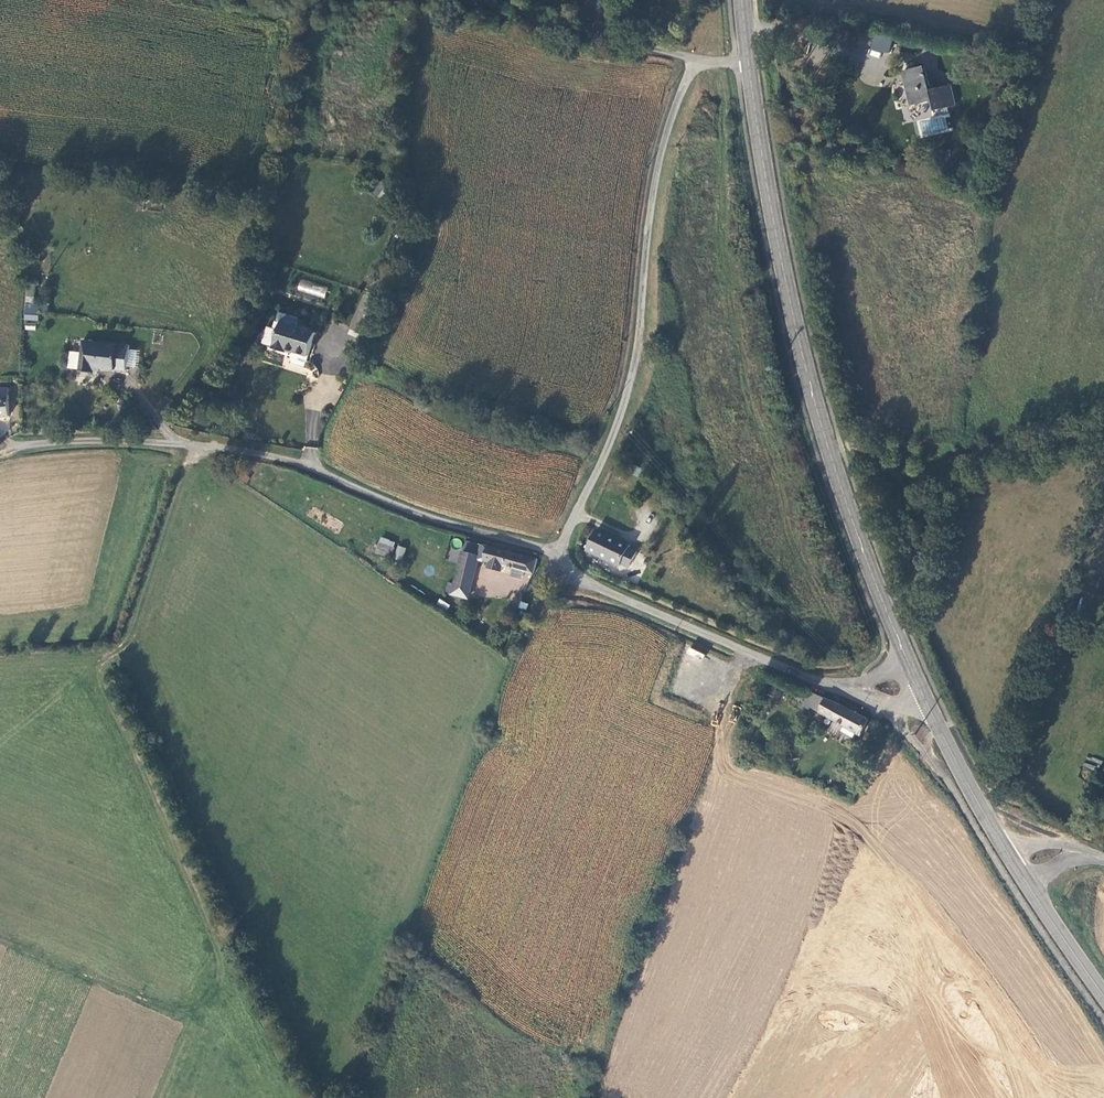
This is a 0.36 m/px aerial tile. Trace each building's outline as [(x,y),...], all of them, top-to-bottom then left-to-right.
[(887,54),(892,38),(874,33),(869,48),(887,54)] [(934,101),(936,110),(957,105),(953,86),(930,89),(925,67),(903,72),(910,105),(934,101)] [(147,199),(159,201),(160,193),(148,191),(147,199)] [(385,201),(399,211),(403,206),(389,195),(385,201)] [(300,279),(296,290),(324,298),(328,287),(300,279)] [(282,320),(275,345),(308,356),(316,331),(282,320)] [(130,348),(84,342),(80,372),(93,373),(94,368),(127,372),(130,348)] [(9,388),(0,388),(0,416),(10,415),(9,388)] [(636,477),(641,467),(631,462),(626,471),(636,477)] [(622,563),(630,568),(638,552),(629,547),(630,545),(600,531),(589,552),(620,566),(622,563)] [(376,553),(390,556),(393,540),(379,537),(376,553)] [(396,546),(395,560),(403,560),(405,547),(396,546)] [(491,563),(490,569),(503,572),(505,566),(515,569),(514,573),(515,575),(523,577),(525,576),(526,571),(535,574),(539,560),(484,546),(481,557),(486,558),(486,561),(491,563)] [(477,569),(466,565),(460,582),(472,587),(475,576),(477,569)] [(480,589),(483,579),(475,576),(472,587),(480,589)] [(689,647),(686,653),(701,660),(704,654),(689,647)] [(841,705),(811,690),(802,702),(809,707),(811,705),(823,713),(828,702),(839,709),(841,705)] [(828,702),(823,713),(858,735),(868,720),(862,717),(841,705),(839,709),(828,702)] [(914,737),(921,742),(929,730),(922,725),(914,737)]
